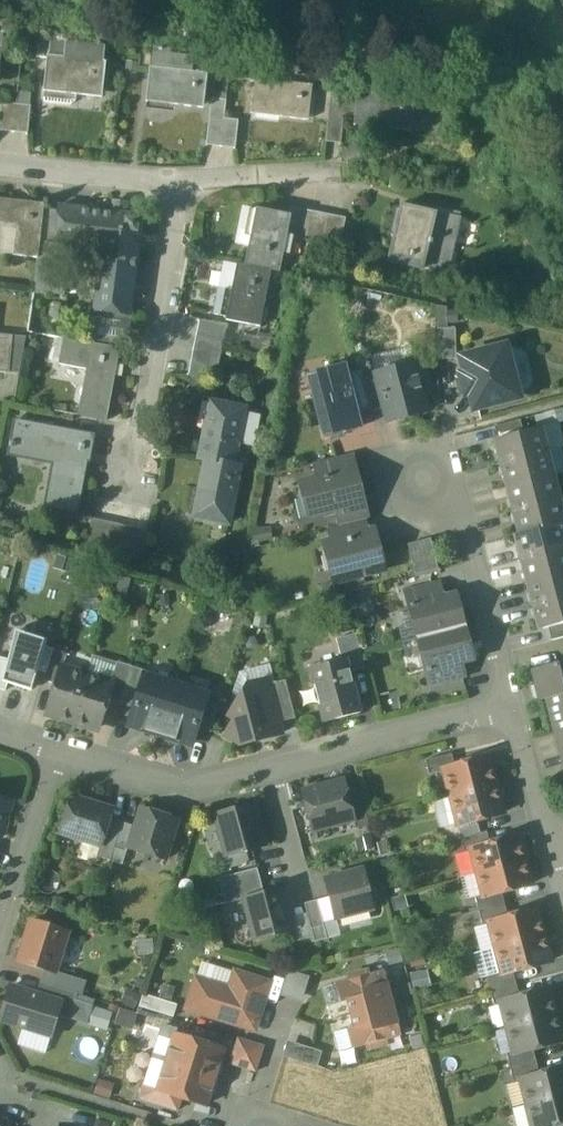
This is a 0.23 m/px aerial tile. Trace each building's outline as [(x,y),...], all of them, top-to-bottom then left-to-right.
[(105,48),(66,44),(64,59),(103,64),(105,48)] [(206,61),(140,52),(138,68),(149,70),(149,68),(152,68),(205,75),(206,61)] [(64,59),(47,57),(43,92),(45,92),(43,103),(70,106),(75,102),(76,96),(102,99),(106,64),(64,59)] [(205,75),(152,68),(148,100),(201,106),(205,75)] [(308,88),(257,81),(253,112),(304,119),(308,88)] [(360,91),(347,90),(346,96),(344,109),(358,110),(360,91)] [(413,97),(360,91),(358,110),(357,123),(407,129),(409,129),(413,97)] [(331,95),(316,93),(314,119),(328,120),(329,114),(331,95)] [(346,96),(331,95),(329,114),(344,116),(344,109),(346,96)] [(453,102),(415,97),(412,129),(409,129),(407,129),(407,132),(449,137),(453,102)] [(226,100),(211,99),(209,117),(224,119),(226,100)] [(1,104),(0,116),(0,133),(13,134),(16,106),(1,104)] [(30,107),(16,106),(13,134),(27,135),(30,107)] [(344,116),(329,114),(328,120),(326,142),(341,144),(344,116)] [(224,119),(209,117),(206,145),(220,147),(224,119)] [(238,121),(224,119),(220,147),(235,149),(238,121)] [(0,201),(0,230),(17,232),(14,257),(38,260),(41,234),(43,211),(44,206),(0,201)] [(123,216),(61,208),(60,212),(57,236),(70,238),(70,240),(110,245),(103,293),(103,295),(130,298),(131,298),(142,216),(123,213),(123,216)] [(404,209),(392,259),(423,267),(434,216),(404,209)] [(312,213),(298,210),(292,239),(308,241),(312,213)] [(60,212),(43,211),(41,234),(57,236),(60,212)] [(289,219),(258,213),(247,267),(271,271),(278,273),(289,219)] [(328,216),(312,213),(308,241),(307,246),(322,249),(328,216)] [(423,267),(422,268),(447,274),(460,219),(435,213),(423,267)] [(345,219),(328,216),(322,249),(339,252),(345,219)] [(57,236),(41,234),(38,260),(34,293),(63,296),(70,240),(70,238),(57,236)] [(247,267),(239,265),(228,317),(228,318),(260,325),(271,271),(247,267)] [(130,298),(103,295),(103,293),(96,292),(93,310),(125,314),(128,315),(130,298)] [(225,298),(217,297),(214,314),(228,317),(233,295),(230,294),(225,298)] [(125,314),(94,310),(89,344),(118,350),(125,314)] [(226,327),(198,321),(196,335),(222,342),(223,343),(226,327)] [(455,330),(437,330),(438,361),(456,361),(455,330)] [(222,342),(196,335),(193,350),(220,355),(222,342)] [(89,344),(63,339),(58,365),(87,370),(78,416),(106,421),(120,350),(118,350),(89,344)] [(0,343),(0,371),(6,371),(9,343),(0,343)] [(9,343),(6,371),(19,372),(24,344),(9,343)] [(504,349),(461,360),(465,376),(461,377),(466,395),(470,394),(474,409),(517,398),(504,349)] [(220,355),(193,350),(188,376),(215,381),(220,355)] [(344,366),(306,377),(306,378),(307,378),(322,438),(322,440),(361,430),(357,414),(347,375),(344,366)] [(413,366),(375,376),(376,382),(384,410),(387,423),(426,413),(413,366)] [(360,372),(347,375),(357,414),(370,410),(364,385),(360,372)] [(376,382),(364,385),(370,410),(371,413),(384,410),(376,382)] [(262,402),(244,399),(242,412),(243,412),(237,445),(254,448),(260,418),(260,417),(262,402)] [(242,412),(211,406),(201,460),(206,461),(233,466),(237,445),(243,412),(242,412)] [(94,435),(13,421),(8,447),(57,456),(51,492),(52,492),(49,509),(78,514),(89,451),(91,452),(94,435)] [(520,421),(494,427),(497,440),(523,433),(520,421)] [(497,440),(493,441),(499,465),(548,453),(542,428),(497,440)] [(548,453),(499,465),(505,489),(554,476),(548,453)] [(348,456),(313,465),(316,479),(317,480),(352,471),(352,470),(348,456)] [(233,466),(206,461),(196,515),(228,521),(239,467),(233,466)] [(352,471),(317,480),(316,479),(303,482),(313,519),(336,513),(335,512),(361,506),(362,506),(363,506),(353,469),(352,470),(352,471)] [(554,476),(505,489),(511,512),(560,499),(554,476)] [(511,512),(517,535),(517,536),(562,524),(562,525),(562,524),(562,511),(560,499),(511,512)] [(361,506),(335,512),(336,513),(339,527),(365,520),(362,506),(361,506)] [(339,527),(327,530),(330,543),(368,533),(365,520),(339,527)] [(112,524),(97,521),(92,547),(107,550),(112,524)] [(129,527),(112,524),(107,550),(124,554),(129,527)] [(517,536),(517,535),(513,536),(519,560),(562,549),(562,528),(562,525),(562,524),(517,536)] [(147,531),(129,527),(124,554),(142,557),(147,531)] [(330,543),(323,545),(333,583),(384,570),(374,532),(368,533),(330,543)] [(430,538),(407,541),(410,574),(434,571),(430,538)] [(519,560),(525,583),(562,574),(562,549),(519,560)] [(525,583),(531,607),(562,598),(562,574),(525,583)] [(439,584),(405,593),(409,607),(443,599),(439,584)] [(443,599),(409,607),(417,639),(463,628),(455,596),(443,599)] [(531,607),(537,631),(548,628),(562,624),(562,598),(531,607)] [(548,628),(551,641),(562,638),(562,624),(548,628)] [(463,628),(417,639),(426,672),(460,663),(472,660),(463,628)] [(47,641),(16,632),(8,661),(2,683),(8,685),(32,691),(38,671),(45,647),(47,641)] [(355,635),(336,640),(341,661),(346,660),(349,673),(364,669),(355,635)] [(46,673),(53,650),(45,647),(38,671),(46,673)] [(67,654),(53,650),(46,673),(43,682),(56,685),(61,668),(62,668),(67,654)] [(117,663),(93,656),(87,676),(111,683),(117,663)] [(8,661),(0,659),(0,691),(6,693),(8,685),(2,683),(8,661)] [(341,661),(309,670),(323,724),(360,714),(349,673),(346,660),(341,661)] [(131,667),(117,663),(111,683),(112,683),(107,701),(119,705),(131,667)] [(460,663),(426,672),(430,686),(463,678),(460,663)] [(532,671),(540,702),(546,700),(562,764),(562,666),(557,667),(557,665),(532,671)] [(147,672),(131,667),(119,705),(133,710),(142,682),(144,683),(147,672)] [(62,668),(61,668),(56,685),(47,713),(60,717),(60,719),(72,723),(87,676),(62,668)] [(87,676),(72,723),(84,727),(85,725),(98,729),(107,701),(112,683),(111,683),(87,676)] [(144,683),(142,682),(133,710),(128,726),(159,736),(175,686),(157,680),(155,686),(144,683)] [(266,681),(248,686),(230,717),(235,721),(226,737),(240,745),(280,735),(278,724),(268,686),(266,681)] [(285,681),(268,686),(278,724),(295,720),(285,681)] [(194,691),(175,686),(159,736),(191,746),(196,729),(205,702),(203,701),(192,698),(194,691)] [(206,690),(203,701),(205,702),(196,729),(210,733),(222,695),(206,690)] [(451,754),(425,761),(429,775),(444,771),(443,770),(454,767),(451,754)] [(454,767),(443,770),(444,771),(450,798),(495,786),(493,778),(491,778),(486,759),(454,767)] [(343,782),(303,793),(312,830),(353,820),(346,791),(343,782)] [(495,786),(450,798),(458,826),(501,815),(495,795),(498,794),(495,786)] [(368,826),(358,788),(346,791),(353,820),(356,830),(368,826)] [(111,810),(71,797),(60,834),(100,847),(109,819),(111,810)] [(0,798),(0,839),(12,802),(0,798)] [(253,806),(216,816),(226,856),(264,847),(253,806)] [(178,821),(140,809),(134,827),(127,848),(165,860),(178,821)] [(121,823),(109,819),(100,847),(96,857),(109,861),(121,823)] [(121,823),(109,861),(122,865),(127,848),(134,827),(121,823)] [(477,825),(458,830),(461,839),(480,834),(477,825)] [(480,834),(461,839),(464,853),(471,851),(471,850),(490,845),(486,832),(480,834)] [(490,845),(471,850),(471,851),(477,874),(524,861),(518,838),(490,845)] [(524,861),(477,874),(483,896),(483,897),(501,893),(530,885),(524,861)] [(257,869),(218,879),(221,892),(260,882),(257,869)] [(362,871),(325,881),(335,919),(372,909),(362,871)] [(260,882),(221,892),(225,904),(244,900),(263,895),(260,882)] [(263,895),(244,900),(255,940),(292,931),(282,890),(263,895)] [(501,893),(483,897),(483,896),(475,898),(478,912),(504,905),(501,893)] [(317,901),(304,904),(314,943),(327,940),(317,901)] [(504,905),(478,912),(482,926),(489,924),(489,923),(507,918),(504,905)] [(507,918),(489,923),(489,924),(495,949),(544,936),(542,930),(540,930),(535,911),(507,918)] [(67,933),(30,921),(18,962),(55,973),(67,933)] [(544,936),(495,949),(502,973),(502,975),(512,972),(548,963),(543,944),(545,943),(544,936)] [(279,993),(300,1000),(308,977),(287,969),(279,993)] [(368,970),(357,973),(358,979),(336,985),(341,1004),(347,1002),(350,1015),(392,1004),(384,972),(369,976),(368,970)] [(512,972),(502,975),(502,973),(486,977),(490,992),(516,985),(512,972)] [(269,984),(235,973),(229,990),(195,980),(186,1009),(254,1030),(269,984)] [(77,994),(40,983),(36,995),(61,1003),(57,1015),(69,1019),(77,994)] [(516,985),(490,992),(494,1006),(501,1004),(500,1003),(519,998),(516,985)] [(10,987),(0,1020),(0,1021),(24,1029),(50,1037),(57,1015),(61,1003),(36,995),(10,987)] [(519,998),(500,1003),(501,1004),(507,1028),(555,1016),(553,1009),(551,1010),(546,991),(519,998)] [(177,1005),(144,995),(140,1008),(173,1018),(177,1005)] [(392,1004),(350,1015),(353,1028),(347,1030),(352,1049),(375,1043),(376,1049),(388,1046),(386,1040),(400,1036),(392,1004)] [(117,1008),(114,1024),(131,1026),(133,1011),(117,1008)] [(555,1016),(507,1028),(513,1053),(514,1054),(532,1049),(560,1042),(555,1023),(557,1023),(555,1016)] [(152,1059),(166,1063),(175,1036),(176,1032),(162,1027),(152,1059)] [(50,1037),(24,1029),(19,1045),(45,1053),(50,1037)] [(222,1051),(175,1036),(166,1063),(214,1078),(222,1051)] [(263,1047),(238,1039),(230,1065),(255,1073),(263,1047)] [(320,1069),(325,1055),(292,1044),(287,1059),(320,1069)] [(532,1049),(514,1054),(513,1053),(506,1054),(510,1069),(536,1062),(532,1049)] [(152,1059),(151,1059),(143,1086),(158,1090),(166,1063),(152,1059)] [(536,1062),(510,1069),(513,1083),(521,1081),(520,1080),(539,1075),(536,1062)] [(214,1078),(166,1063),(158,1090),(158,1091),(181,1098),(205,1106),(214,1078)] [(520,1080),(521,1081),(527,1106),(562,1096),(562,1069),(539,1075),(520,1080)] [(181,1098),(158,1091),(158,1090),(143,1086),(139,1099),(177,1111),(181,1098)] [(527,1106),(532,1125),(554,1125),(562,1124),(562,1096),(527,1106)] [(513,1109),(518,1125),(532,1125),(527,1106),(513,1109)]
